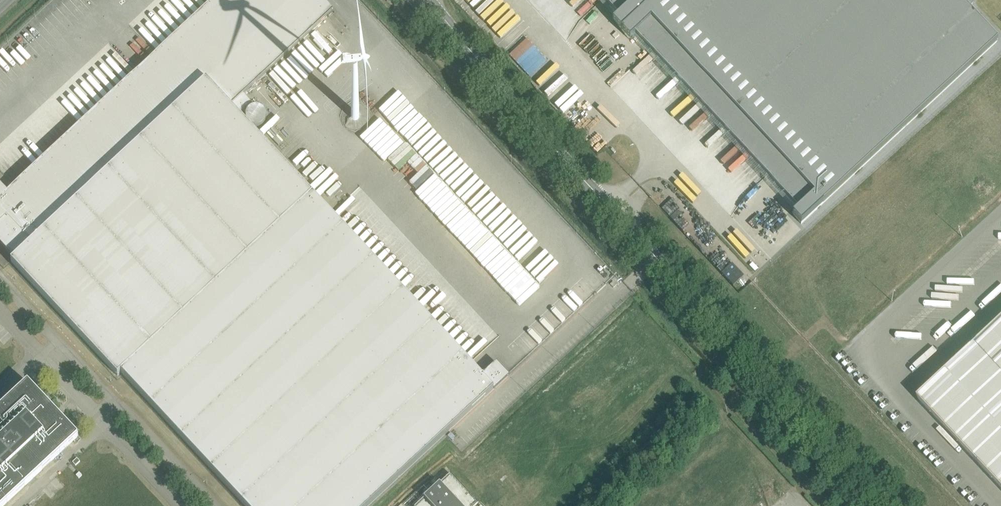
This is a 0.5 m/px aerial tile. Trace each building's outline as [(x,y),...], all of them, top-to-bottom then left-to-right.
[(323,0),(214,0),(7,192),(0,184),(0,223),(7,217),(31,243),(14,259),(11,262),(118,376),(121,372),(312,195),(239,116),(252,104),(243,95),(333,11),(323,0)] [(618,16),(612,21),(630,40),(635,34),(798,209),(792,214),(801,224),(997,41),(967,9),(977,0),(976,0),(603,0),(618,16)] [(121,372),(245,505),(368,505),(493,389),(494,390),(509,376),(496,362),(481,376),(312,195),(121,372)] [(918,398),(1000,487),(1000,321),(918,398)] [(78,436),(28,382),(0,408),(0,505),(3,505),(78,436)] [(439,484),(424,498),(432,505),(460,505),(439,484)]
